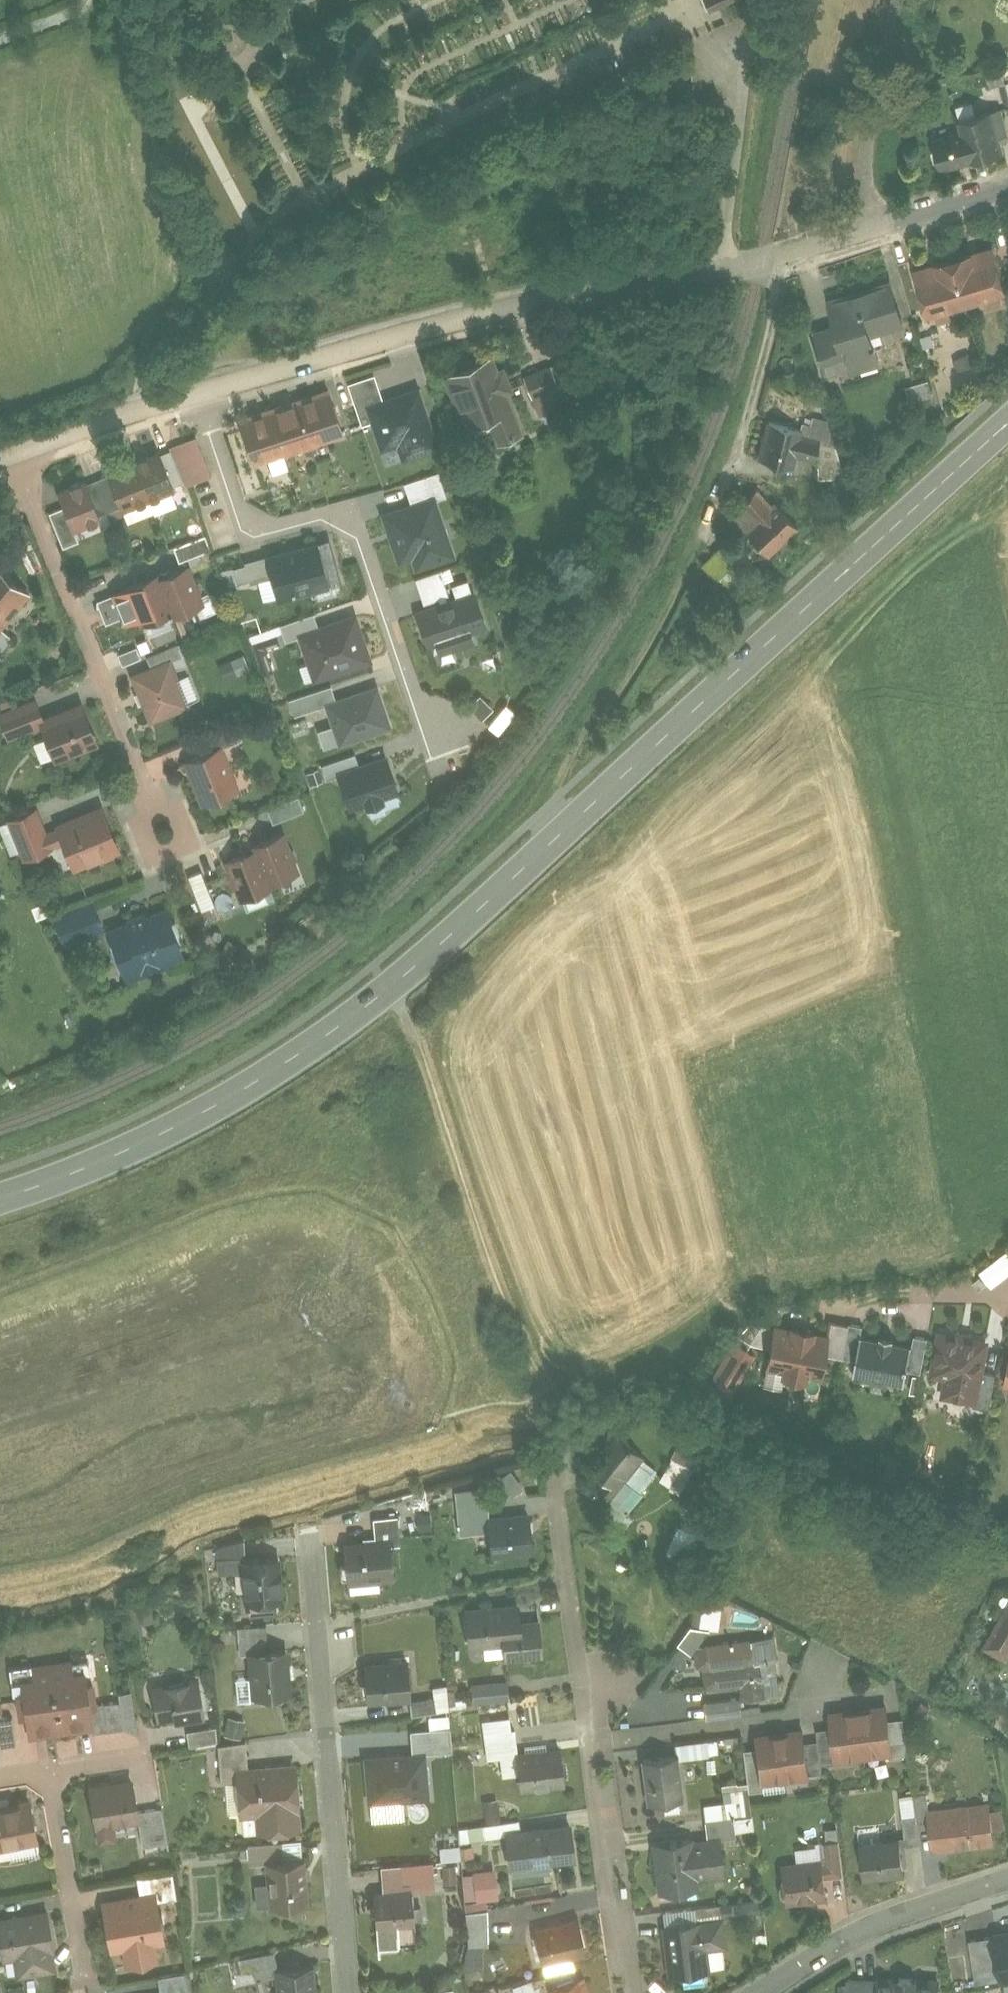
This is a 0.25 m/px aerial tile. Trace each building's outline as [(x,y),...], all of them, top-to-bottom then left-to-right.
[(706,11),(732,0),(701,0),(706,11)] [(958,116),(980,110),(977,97),(954,103),(958,116)] [(1004,149),(999,133),(1007,130),(1000,104),(980,110),(958,116),(961,125),(931,133),(941,167),(1004,149)] [(911,265),(926,312),(931,311),(934,320),(954,314),(951,305),(983,295),(986,305),(1003,300),(1000,290),(1007,287),(1007,279),(996,239),(911,265)] [(911,335),(892,274),(873,280),(875,283),(844,293),(843,289),(825,295),(833,320),(809,328),(822,370),(844,363),(847,373),(882,362),(877,345),(911,335)] [(521,433),(492,356),(440,375),(460,429),(485,419),(494,444),(521,433)] [(549,365),(521,376),(537,417),(574,402),(559,364),(550,367),(549,365)] [(361,406),(379,400),(371,375),(344,383),(357,426),(366,423),(361,406)] [(927,377),(905,384),(911,400),(932,393),(927,377)] [(251,463),(342,433),(327,387),(236,417),(251,463)] [(379,400),(361,406),(366,423),(375,452),(394,447),(397,458),(432,447),(414,389),(379,400)] [(800,431),(764,421),(753,461),(788,471),(792,459),(811,464),(818,441),(798,435),(800,431)] [(211,478),(196,438),(171,447),(185,487),(211,478)] [(156,447),(103,468),(120,508),(172,487),(159,455),(156,447)] [(401,483),(409,506),(433,498),(442,495),(435,472),(401,483)] [(85,480),(56,491),(62,505),(73,533),(101,522),(85,480)] [(769,505),(755,490),(726,517),(745,537),(747,535),(766,556),(796,528),(772,503),(769,505)] [(409,506),(378,515),(393,565),(409,560),(412,569),(451,557),(433,498),(409,506)] [(73,533),(62,505),(46,511),(60,546),(76,539),(73,533)] [(171,547),(176,561),(209,549),(203,535),(171,547)] [(327,540),(266,556),(279,601),(340,584),(327,540)] [(157,571),(121,585),(136,625),(166,614),(168,618),(203,604),(187,563),(158,574),(157,571)] [(438,571),(414,579),(421,603),(435,599),(438,607),(446,604),(444,597),(446,596),(438,571)] [(23,591),(0,573),(0,621),(23,591)] [(449,587),(454,602),(471,596),(466,581),(449,587)] [(438,607),(412,615),(422,647),(432,644),(435,653),(470,642),(467,632),(481,628),(471,596),(454,602),(446,604),(438,607)] [(299,638),(319,631),(314,616),(280,627),(285,643),(299,638)] [(319,631),(299,638),(314,683),(371,664),(356,619),(319,631)] [(121,666),(151,654),(145,639),(115,652),(121,666)] [(173,657),(132,674),(152,723),(194,706),(173,657)] [(229,659),(216,664),(223,681),(235,676),(229,659)] [(324,704),(335,700),(331,687),(289,701),(294,716),(325,706),(324,704)] [(335,700),(324,704),(325,706),(337,746),(390,729),(377,687),(335,700)] [(476,693),(467,705),(481,716),(490,704),(476,693)] [(40,728),(54,761),(97,744),(80,702),(43,717),(35,699),(0,713),(0,727),(6,742),(40,728)] [(497,730),(512,710),(501,701),(486,722),(497,730)] [(195,738),(202,754),(221,746),(236,740),(229,724),(195,738)] [(202,754),(179,764),(197,806),(239,788),(221,746),(202,754)] [(336,777),(359,770),(354,755),(320,766),(324,780),(336,777)] [(359,770),(336,777),(346,810),(364,805),(366,810),(384,805),(383,799),(397,795),(387,761),(359,770)] [(295,797),(265,810),(271,823),(301,810),(295,797)] [(52,848),(62,872),(119,848),(99,802),(52,822),(54,827),(45,830),(52,848)] [(22,861),(52,848),(45,830),(34,806),(4,819),(22,861)] [(299,870),(283,830),(248,844),(250,848),(219,861),(235,900),(271,885),(269,882),(299,870)] [(227,923),(213,892),(199,898),(213,930),(227,923)] [(35,920),(50,914),(52,913),(45,896),(28,902),(35,920)] [(62,944),(102,928),(90,898),(52,913),(50,914),(62,944)] [(105,927),(124,979),(183,957),(163,905),(145,912),(143,907),(120,916),(122,920),(105,927)] [(829,1320),(827,1334),(825,1341),(834,1342),(832,1354),(841,1356),(846,1323),(829,1320)] [(865,1326),(846,1323),(841,1356),(860,1359),(864,1337),(865,1326)] [(827,1334),(774,1324),(767,1362),(783,1365),(781,1375),(808,1381),(810,1372),(819,1374),(827,1334)] [(989,1341),(938,1330),(929,1374),(945,1377),(941,1396),(977,1403),(983,1372),(989,1341)] [(911,1333),(908,1345),(904,1369),(916,1371),(923,1335),(911,1333)] [(908,1345),(864,1337),(860,1359),(857,1374),(902,1382),(904,1369),(908,1345)] [(727,1339),(711,1380),(736,1391),(753,1349),(727,1339)] [(996,1374),(983,1372),(977,1403),(990,1406),(996,1374)] [(642,1459),(609,1432),(582,1466),(615,1492),(622,1483),(638,1464),(642,1459)] [(657,1479),(679,1493),(698,1462),(675,1448),(657,1479)] [(638,1464),(622,1483),(638,1495),(653,1476),(638,1464)] [(456,1537),(487,1534),(485,1517),(483,1492),(452,1495),(456,1537)] [(526,1514),(485,1517),(487,1534),(489,1560),(530,1556),(526,1514)] [(389,1540),(389,1547),(397,1547),(396,1518),(371,1519),(372,1536),(358,1537),(358,1541),(389,1540)] [(685,1558),(696,1532),(676,1523),(665,1549),(685,1558)] [(344,1542),(346,1585),(391,1584),(389,1547),(389,1540),(358,1541),(344,1542)] [(240,1558),(239,1542),(214,1544),(215,1550),(211,1551),(216,1564),(216,1573),(239,1572),(238,1558),(240,1558)] [(280,1602),(277,1555),(240,1558),(238,1558),(239,1572),(242,1605),(280,1602)] [(983,1641),(1007,1655),(1007,1653),(1007,1598),(983,1641)] [(719,1603),(693,1599),(690,1623),(716,1627),(719,1603)] [(517,1601),(463,1607),(467,1649),(502,1645),(503,1661),(541,1658),(537,1618),(519,1619),(517,1601)] [(245,1655),(265,1653),(263,1627),(235,1629),(237,1656),(245,1655)] [(799,1649),(763,1633),(760,1639),(762,1639),(763,1649),(793,1662),(799,1649)] [(760,1639),(693,1646),(696,1673),(700,1673),(704,1706),(775,1699),(771,1659),(764,1660),(763,1649),(762,1639),(760,1639)] [(265,1653),(245,1655),(249,1700),(289,1696),(285,1652),(265,1653)] [(405,1657),(362,1661),(366,1705),(409,1701),(409,1699),(405,1657)] [(23,1716),(26,1740),(93,1731),(90,1707),(96,1707),(96,1705),(93,1681),(86,1682),(85,1669),(71,1671),(70,1660),(30,1665),(32,1676),(18,1678),(20,1691),(13,1691),(16,1717),(23,1716)] [(197,1679),(150,1684),(155,1722),(168,1720),(169,1726),(202,1722),(197,1679)] [(504,1679),(468,1683),(471,1705),(506,1701),(504,1679)] [(430,1697),(432,1714),(446,1713),(444,1686),(429,1687),(430,1697)] [(96,1707),(90,1707),(93,1731),(93,1734),(105,1732),(120,1730),(135,1728),(131,1699),(130,1692),(117,1694),(118,1701),(118,1702),(96,1705),(96,1707)] [(430,1697),(409,1699),(409,1701),(410,1716),(432,1714),(430,1697)] [(888,1721),(886,1704),(827,1712),(829,1730),(833,1763),(893,1755),(888,1721)] [(10,1718),(0,1720),(0,1748),(14,1745),(10,1718)] [(501,1779),(517,1777),(515,1752),(512,1730),(509,1730),(507,1718),(478,1722),(483,1762),(499,1761),(501,1779)] [(239,1742),(244,1724),(224,1719),(219,1737),(239,1742)] [(888,1721),(893,1755),(906,1754),(902,1719),(888,1721)] [(451,1749),(449,1726),(409,1728),(412,1750),(425,1749),(425,1752),(451,1749)] [(804,1726),(753,1731),(755,1757),(757,1785),(809,1781),(808,1775),(805,1743),(804,1726)] [(213,1727),(183,1731),(185,1750),(215,1746),(213,1727)] [(816,1742),(818,1765),(833,1763),(829,1730),(815,1731),(816,1742)] [(715,1752),(713,1737),(674,1742),(676,1757),(715,1752)] [(816,1742),(805,1743),(808,1775),(819,1774),(818,1765),(816,1742)] [(559,1747),(515,1752),(517,1777),(519,1795),(564,1790),(559,1747)] [(412,1750),(363,1754),(367,1802),(429,1797),(425,1752),(425,1749),(412,1750)] [(677,1757),(640,1761),(645,1806),(682,1802),(677,1757)] [(757,1785),(755,1757),(742,1758),(745,1794),(758,1792),(757,1785)] [(294,1765),(234,1770),(238,1819),(254,1818),(255,1835),(300,1831),(294,1765)] [(131,1778),(85,1786),(95,1848),(115,1844),(112,1827),(136,1823),(139,1822),(137,1810),(131,1778)] [(915,1822),(927,1820),(926,1810),(924,1791),(911,1792),(912,1796),(914,1818),(915,1822)] [(914,1818),(912,1796),(896,1798),(899,1819),(914,1818)] [(38,1843),(30,1797),(0,1802),(0,1850),(38,1843)] [(927,1820),(931,1855),(994,1847),(988,1803),(926,1810),(927,1820)] [(158,1807),(137,1810),(139,1822),(136,1823),(141,1848),(164,1844),(158,1807)] [(704,1824),(706,1839),(721,1838),(731,1837),(730,1822),(704,1824)] [(503,1833),(518,1831),(517,1823),(482,1827),(484,1841),(504,1838),(503,1833)] [(508,1871),(574,1863),(569,1825),(518,1831),(503,1833),(504,1838),(508,1871)] [(823,1833),(824,1840),(836,1838),(835,1831),(823,1833)] [(902,1878),(897,1837),(857,1842),(862,1883),(902,1878)] [(706,1839),(650,1844),(655,1896),(697,1892),(697,1882),(724,1880),(721,1838),(706,1839)] [(792,1842),(795,1864),(820,1861),(822,1881),(841,1879),(837,1841),(813,1844),(813,1840),(792,1842)] [(264,1865),(301,1862),(299,1842),(247,1846),(249,1866),(264,1865)] [(478,1847),(458,1849),(459,1862),(479,1861),(478,1847)] [(443,1861),(454,1861),(453,1850),(443,1851),(443,1854),(438,1854),(438,1860),(443,1860),(443,1861)] [(778,1866),(782,1907),(825,1902),(822,1881),(820,1861),(795,1864),(778,1866)] [(306,1905),(303,1862),(301,1862),(264,1865),(265,1886),(254,1886),(256,1909),(306,1905)] [(380,1868),(382,1893),(410,1892),(410,1894),(433,1893),(432,1865),(380,1868)] [(456,1885),(455,1867),(441,1868),(442,1886),(456,1885)] [(495,1870),(472,1873),(476,1903),(498,1901),(495,1870)] [(134,1878),(136,1895),(155,1891),(157,1903),(175,1900),(170,1872),(134,1878)] [(136,1895),(99,1901),(108,1953),(119,1951),(122,1968),(158,1962),(155,1945),(163,1944),(157,1903),(155,1891),(136,1895)] [(373,1894),(376,1952),(395,1951),(393,1928),(412,1927),(410,1894),(410,1892),(382,1893),(373,1894)] [(689,1924),(720,1920),(719,1906),(687,1910),(689,1924)] [(45,1910),(0,1918),(0,1957),(1,1963),(10,1961),(14,1981),(53,1973),(49,1953),(53,1953),(45,1910)] [(486,1913),(464,1915),(468,1949),(487,1947),(488,1929),(486,1913)] [(577,1919),(533,1929),(541,1967),(585,1957),(577,1919)] [(689,1924),(659,1927),(665,1981),(709,1976),(706,1954),(727,1952),(723,1920),(720,1920),(689,1924)] [(992,1932),(1000,1984),(1007,1982),(1007,1930),(992,1932)] [(312,1967),(272,1969),(273,1992),(313,1992),(312,1967)] [(847,1979),(847,1983),(840,1983),(839,1992),(937,1992),(937,1979),(915,1978),(916,1973),(894,1972),(894,1978),(876,1977),(876,1980),(847,1979)] [(161,1992),(187,1992),(185,1976),(159,1979),(161,1992)] [(512,1986),(514,1992),(522,1992),(533,1989),(529,1979),(512,1986)] [(582,1980),(549,1992),(587,1992),(582,1980)]
